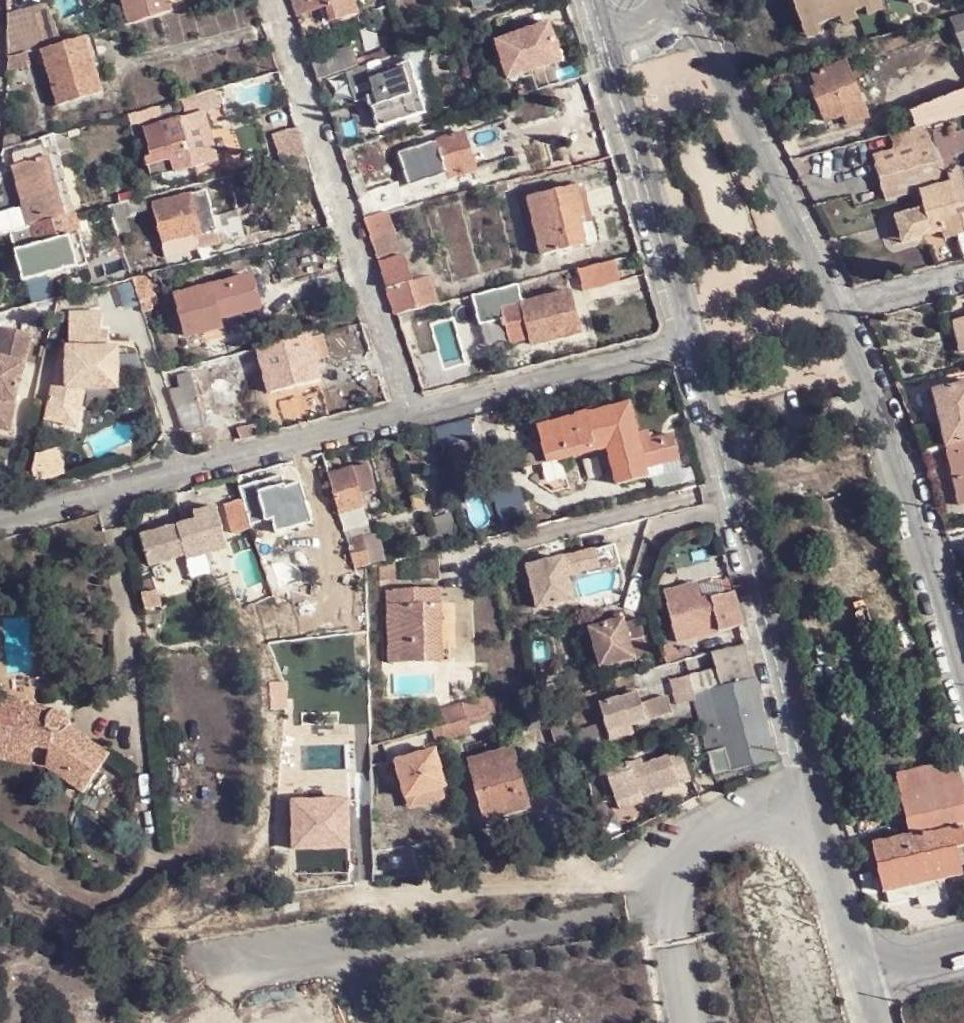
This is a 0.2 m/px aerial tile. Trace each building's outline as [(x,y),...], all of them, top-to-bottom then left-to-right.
[(183,0),(124,0),(131,24),(186,8),(183,0)] [(299,13),(311,10),(308,0),(295,0),(299,13)] [(311,10),(332,4),(344,0),(308,0),(311,10)] [(357,9),(354,0),(344,0),(332,4),(336,16),(357,9)] [(473,8),(490,3),(489,0),(471,0),(473,8)] [(886,0),(801,0),(812,28),(887,2),(886,0)] [(8,15),(10,58),(27,53),(43,48),(60,43),(57,35),(49,4),(8,15)] [(953,17),(963,48),(963,14),(953,17)] [(73,30),(57,35),(60,43),(75,39),(73,30)] [(59,105),(103,92),(88,35),(86,36),(75,39),(60,43),(43,48),(59,105)] [(404,53),(401,44),(383,49),(387,57),(404,53)] [(429,52),(427,45),(418,48),(422,55),(429,52)] [(418,88),(432,84),(428,77),(422,55),(418,48),(406,52),(409,60),(418,88)] [(363,57),(356,59),(353,50),(315,61),(321,81),(343,74),(344,73),(348,72),(366,66),(363,57)] [(348,72),(357,101),(367,98),(376,127),(425,112),(418,88),(409,60),(406,52),(404,53),(387,57),(366,66),(348,72)] [(31,66),(27,53),(10,58),(9,72),(31,66)] [(845,62),(812,75),(816,85),(822,95),(818,98),(827,123),(845,115),(849,125),(868,117),(845,62)] [(451,79),(450,72),(428,77),(432,84),(451,79)] [(822,95),(816,85),(812,87),(818,98),(822,95)] [(912,113),(918,128),(963,117),(963,91),(912,113)] [(146,128),(144,121),(156,117),(153,108),(129,115),(136,139),(148,136),(146,128)] [(461,133),(456,116),(397,133),(400,144),(403,151),(461,133)] [(182,118),(146,128),(148,136),(153,156),(159,153),(169,151),(175,172),(194,167),(182,118)] [(962,167),(958,152),(963,150),(963,136),(962,129),(961,125),(868,151),(879,186),(882,197),(922,188),(918,179),(913,158),(945,150),(950,169),(962,167)] [(273,134),(281,164),(309,157),(300,127),(273,134)] [(382,137),(397,133),(394,127),(380,131),(382,137)] [(4,148),(45,136),(43,129),(6,137),(4,148)] [(400,144),(397,133),(382,137),(379,138),(382,148),(400,144)] [(403,151),(416,183),(452,173),(453,178),(475,171),(463,133),(461,133),(403,151)] [(913,158),(918,179),(941,172),(947,170),(950,169),(945,150),(913,158)] [(165,175),(175,172),(169,151),(159,153),(165,175)] [(16,164),(30,217),(61,210),(75,206),(60,152),(16,164)] [(282,187),(313,178),(309,157),(281,164),(277,165),(282,187)] [(350,166),(363,209),(404,197),(397,172),(365,181),(361,164),(350,166)] [(962,167),(950,169),(947,170),(949,181),(922,188),(925,202),(932,234),(946,230),(960,226),(963,235),(963,172),(962,167)] [(949,181),(947,170),(941,172),(918,179),(922,188),(949,181)] [(542,257),(586,247),(584,239),(580,227),(578,219),(583,218),(576,186),(528,198),(542,257)] [(110,206),(124,202),(122,195),(121,190),(106,193),(108,199),(99,201),(101,208),(110,206)] [(146,197),(143,190),(132,193),(135,200),(146,197)] [(219,230),(209,191),(153,204),(164,244),(189,238),(194,253),(221,245),(219,230)] [(132,193),(122,195),(124,202),(135,200),(132,193)] [(113,214),(114,216),(148,208),(146,197),(135,200),(124,202),(110,206),(113,214)] [(932,234),(925,202),(901,208),(910,239),(932,234)] [(107,237),(119,234),(114,216),(113,214),(110,206),(101,208),(77,213),(80,225),(96,221),(97,226),(104,225),(107,237)] [(910,239),(901,208),(894,210),(902,239),(910,239)] [(63,217),(61,210),(30,217),(32,225),(63,217)] [(366,218),(373,237),(391,232),(394,232),(388,212),(366,218)] [(14,229),(28,288),(91,273),(80,225),(77,213),(63,217),(32,225),(14,229)] [(963,235),(960,226),(946,230),(949,239),(963,235)] [(8,230),(0,232),(0,243),(10,240),(8,230)] [(130,232),(119,234),(130,272),(132,278),(142,275),(130,232)] [(399,257),(391,232),(373,237),(381,262),(399,257)] [(164,244),(167,257),(194,253),(189,238),(164,244)] [(438,303),(429,276),(413,281),(406,255),(399,257),(381,262),(397,313),(438,303)] [(616,259),(577,269),(583,290),(622,281),(616,259)] [(155,295),(149,273),(142,275),(132,278),(139,299),(147,297),(155,295)] [(253,277),(235,281),(242,314),(237,316),(242,332),(263,326),(253,277)] [(235,281),(176,295),(186,337),(205,333),(202,322),(220,319),(237,316),(242,314),(235,281)] [(517,284),(475,294),(482,324),(502,319),(500,309),(521,304),(517,284)] [(570,292),(521,304),(500,309),(502,319),(508,345),(530,339),(531,346),(580,334),(570,292)] [(149,303),(147,297),(139,299),(141,305),(149,303)] [(102,312),(71,313),(71,347),(64,347),(46,420),(78,427),(86,388),(121,388),(120,346),(102,346),(102,312)] [(950,318),(957,349),(963,347),(963,314),(950,318)] [(222,328),(220,319),(202,322),(205,333),(222,328)] [(10,432),(33,335),(4,328),(0,345),(0,430),(10,432)] [(329,357),(322,332),(309,336),(315,360),(329,357)] [(309,336),(260,349),(271,393),(293,387),(288,366),(315,360),(309,336)] [(320,380),(315,360),(288,366),(293,387),(320,380)] [(170,392),(183,432),(202,426),(194,385),(180,389),(170,392)] [(963,442),(963,386),(935,393),(947,446),(963,442)] [(636,430),(629,399),(586,411),(584,408),(572,412),(572,413),(534,424),(545,463),(603,448),(613,483),(647,475),(646,468),(636,430)] [(241,440),(257,436),(254,424),(238,428),(241,440)] [(636,430),(646,468),(647,475),(680,466),(677,459),(671,431),(649,436),(646,428),(636,430)] [(34,450),(42,474),(66,467),(58,442),(34,450)] [(956,483),(963,481),(963,485),(963,442),(947,446),(956,483)] [(370,467),(354,471),(361,497),(376,492),(370,467)] [(330,476),(344,531),(344,534),(356,529),(368,526),(361,497),(354,471),(330,476)] [(283,478),(243,487),(253,527),(269,522),(273,537),(308,529),(298,489),(287,491),(283,478)] [(962,508),(963,508),(963,485),(963,481),(956,483),(962,508)] [(422,499),(420,494),(411,496),(411,502),(410,503),(411,508),(423,504),(422,499)] [(230,549),(219,508),(197,514),(199,521),(143,535),(151,564),(192,554),(193,558),(214,553),(230,549)] [(375,514),(377,524),(391,521),(388,511),(375,514)] [(456,541),(449,512),(429,518),(436,545),(456,541)] [(361,539),(356,529),(344,534),(346,543),(361,539)] [(364,570),(386,565),(377,534),(361,539),(368,567),(353,571),(354,573),(364,570)] [(361,539),(346,543),(353,571),(368,567),(361,539)] [(612,545),(525,568),(536,610),(571,601),(566,581),(618,568),(612,545)] [(214,553),(193,558),(196,567),(216,562),(214,553)] [(744,625),(736,592),(708,599),(704,582),(669,592),(681,641),(744,625)] [(388,669),(432,669),(432,654),(442,654),(441,633),(424,633),(424,611),(442,611),(442,595),(388,595),(388,669)] [(441,633),(442,611),(424,611),(424,633),(441,633)] [(621,611),(587,620),(599,668),(648,656),(639,622),(625,626),(621,611)] [(691,680),(696,695),(757,679),(744,625),(687,639),(698,679),(691,680)] [(432,669),(442,669),(442,654),(432,654),(432,669)] [(696,706),(718,775),(720,775),(749,766),(777,758),(757,679),(696,695),(696,706)] [(670,686),(677,712),(696,706),(696,695),(691,680),(670,686)] [(640,703),(638,694),(599,705),(606,732),(645,721),(640,703)] [(640,703),(645,721),(671,713),(665,696),(640,703)] [(22,713),(23,705),(0,701),(0,708),(22,713)] [(60,769),(55,776),(82,795),(108,756),(68,729),(69,724),(69,721),(66,715),(60,711),(53,712),(23,705),(22,713),(0,708),(0,748),(32,754),(34,747),(48,750),(46,760),(60,769)] [(496,713),(429,732),(432,745),(500,726),(496,713)] [(32,754),(0,748),(0,761),(30,767),(32,754)] [(691,781),(681,750),(642,764),(640,759),(605,770),(615,800),(638,792),(640,798),(691,781)] [(484,821),(521,812),(514,785),(521,783),(516,766),(513,751),(468,762),(484,821)] [(444,788),(434,752),(395,762),(405,798),(444,788)] [(55,776),(60,769),(46,760),(44,769),(55,776)] [(959,760),(921,769),(925,792),(963,783),(963,778),(959,760)] [(898,774),(903,797),(925,792),(921,769),(898,774)] [(527,810),(535,816),(527,782),(521,783),(527,810)] [(527,810),(521,783),(514,785),(521,812),(527,810)] [(925,792),(903,797),(912,837),(916,857),(930,854),(929,852),(957,846),(963,844),(963,783),(925,792)] [(618,812),(642,804),(640,798),(638,792),(615,800),(618,812)] [(535,816),(527,810),(521,812),(484,821),(486,829),(535,816)] [(963,875),(963,871),(957,846),(929,852),(930,854),(916,857),(912,837),(873,846),(884,893),(963,875)] [(951,1013),(952,1022),(963,1022),(963,1011),(951,1013)]
